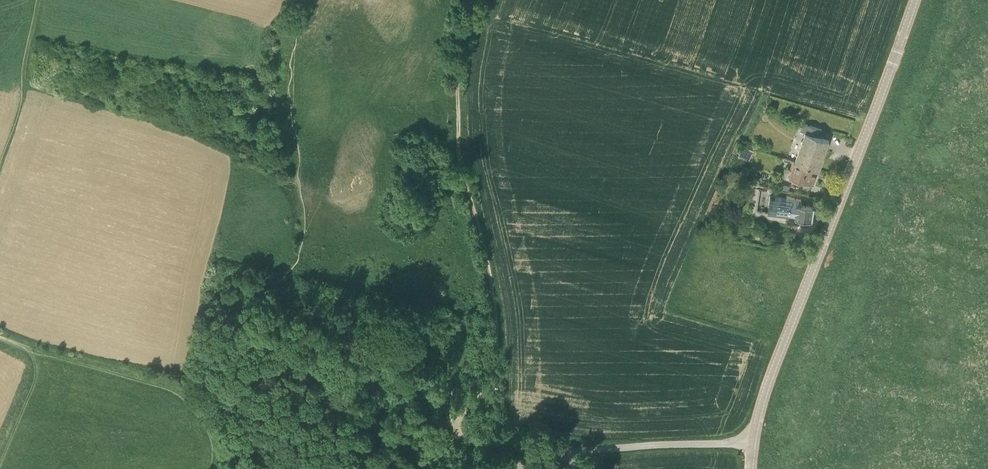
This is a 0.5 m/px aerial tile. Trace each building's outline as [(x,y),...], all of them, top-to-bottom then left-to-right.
[(794,161),(813,168),(818,170),(829,140),(805,131),(794,161)] [(742,147),(739,155),(750,160),(753,152),(742,147)] [(812,188),(813,185),(815,178),(810,176),(813,168),(794,161),(791,169),(786,168),(783,177),(792,180),(792,179),(807,183),(806,186),(812,188)] [(793,217),(811,220),(813,206),(809,205),(810,196),(797,194),(796,202),(777,200),(775,212),(794,215),(793,217)]
